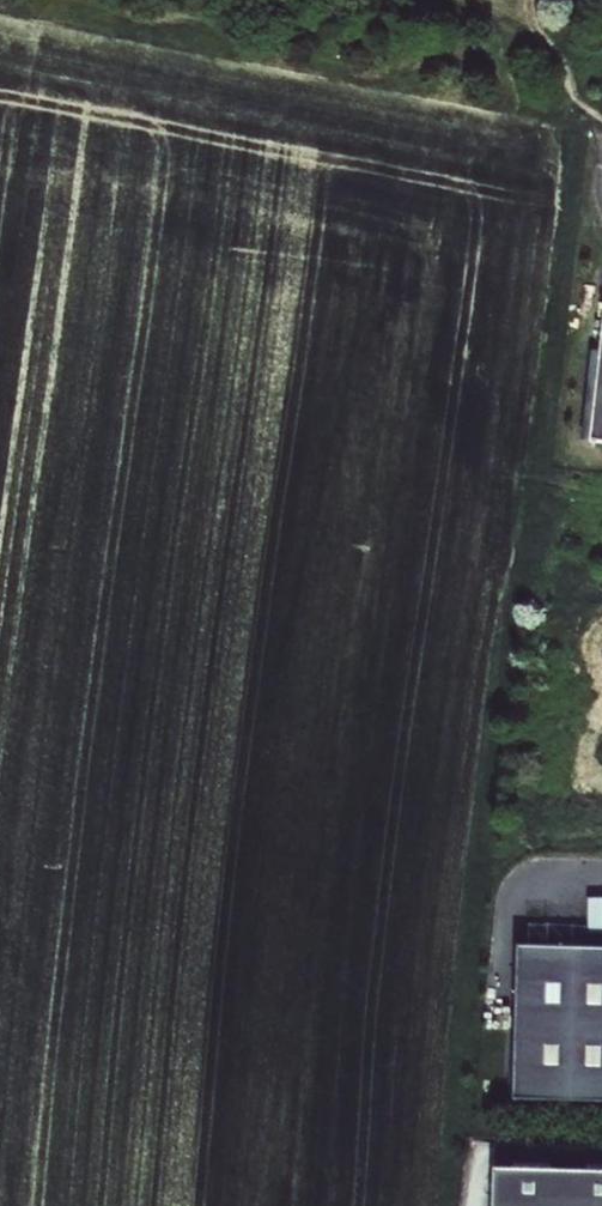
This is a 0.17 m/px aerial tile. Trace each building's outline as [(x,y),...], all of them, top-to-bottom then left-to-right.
[(587,462),(601,463),(601,318),(587,462)] [(515,1096),(601,1100),(601,945),(522,942),(515,1096)] [(495,1166),(494,1205),(601,1205),(601,1170),(495,1166)]
